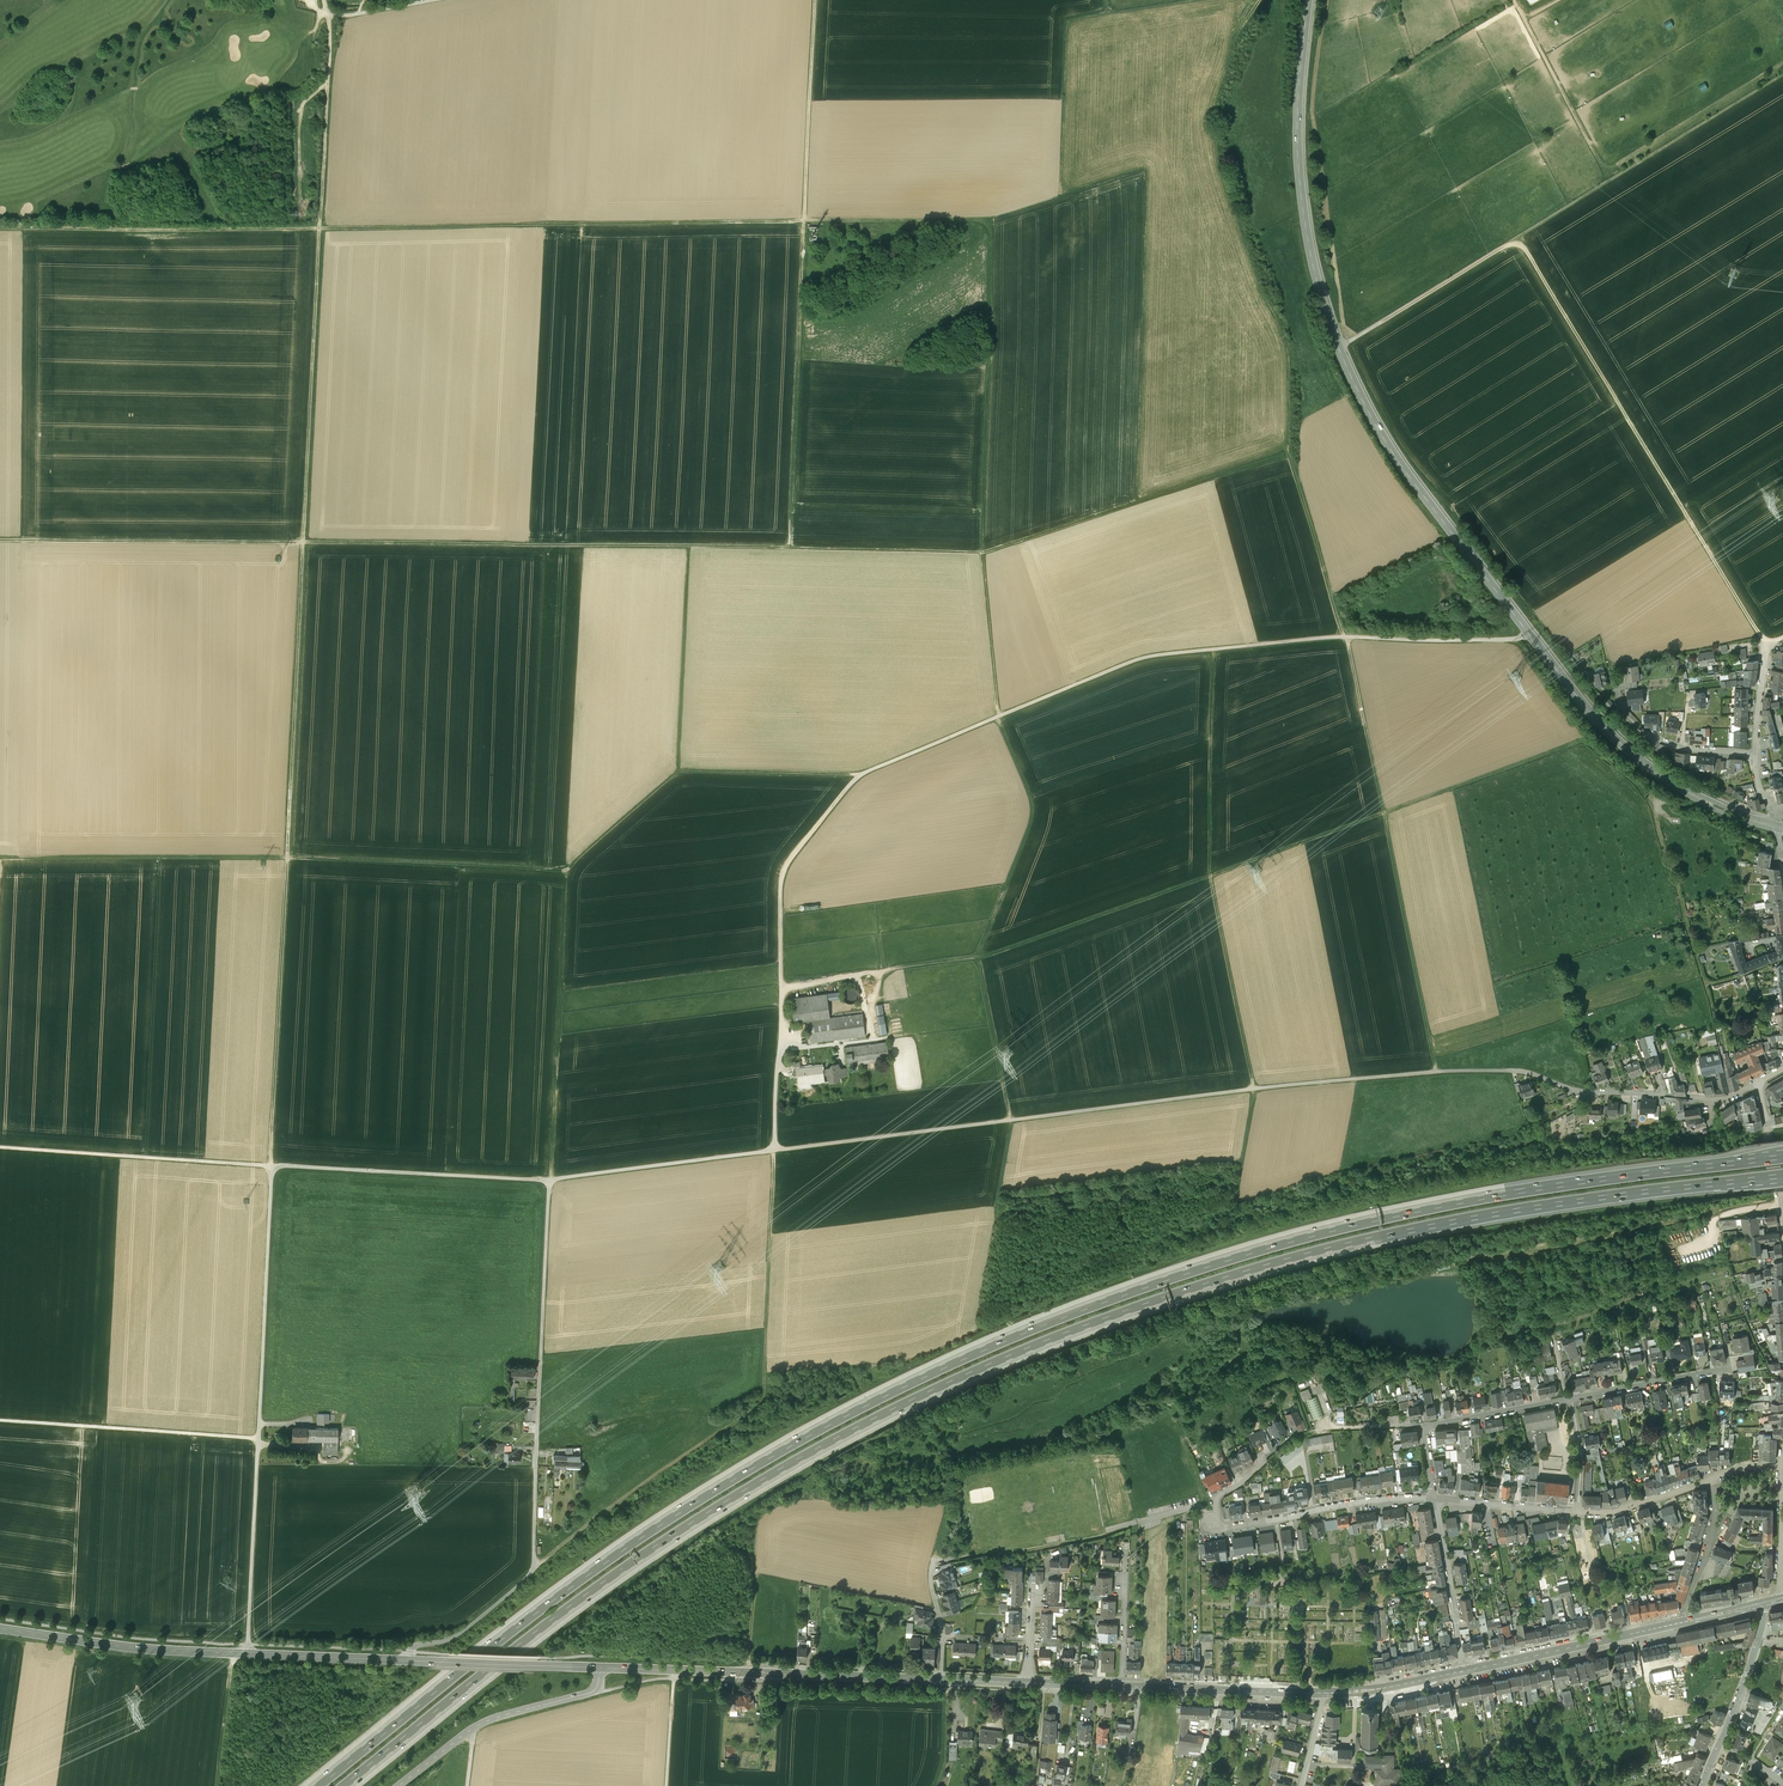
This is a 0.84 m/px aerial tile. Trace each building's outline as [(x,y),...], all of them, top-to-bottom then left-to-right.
[(1727,644),(1720,645),(1722,653),(1729,652),(1727,644)] [(1712,652),(1700,654),(1702,665),(1714,663),(1712,652)] [(1774,656),(1773,660),(1777,661),(1777,664),(1778,664),(1782,664),(1782,658),(1774,656)] [(1759,661),(1747,662),(1747,666),(1747,670),(1758,668),(1759,661)] [(1638,666),(1625,667),(1627,681),(1629,680),(1636,680),(1637,679),(1637,674),(1639,674),(1638,666)] [(1747,670),(1744,670),(1740,671),(1741,677),(1744,677),(1757,676),(1758,668),(1747,670)] [(1772,670),(1771,674),(1775,675),(1775,677),(1782,678),(1782,671),(1777,671),(1772,670)] [(1605,672),(1590,675),(1596,686),(1608,683),(1605,672)] [(1757,676),(1744,677),(1745,681),(1739,681),(1739,682),(1739,685),(1743,685),(1745,685),(1748,685),(1756,684),(1757,676)] [(1770,683),(1770,687),(1773,687),(1773,690),(1782,691),(1782,685),(1770,683)] [(1748,688),(1736,688),(1736,698),(1748,698),(1750,698),(1750,694),(1749,693),(1748,693),(1748,688)] [(1629,704),(1632,704),(1641,703),(1644,703),(1642,690),(1628,691),(1629,704)] [(1704,693),(1695,694),(1696,707),(1706,706),(1706,701),(1708,701),(1708,697),(1705,697),(1704,693)] [(1773,694),(1767,693),(1767,696),(1771,697),(1770,703),(1774,702),(1775,694),(1773,694)] [(1767,696),(1765,696),(1764,708),(1770,708),(1770,707),(1779,706),(1780,706),(1780,702),(1774,702),(1770,703),(1771,697),(1767,696)] [(1613,704),(1607,698),(1604,701),(1610,707),(1613,704)] [(1748,698),(1736,698),(1736,706),(1750,706),(1750,702),(1748,702),(1748,698)] [(1750,706),(1736,706),(1736,714),(1748,715),(1748,710),(1750,710),(1750,706)] [(1779,706),(1770,707),(1770,708),(1776,729),(1782,727),(1782,722),(1779,706)] [(1776,729),(1770,708),(1764,708),(1763,715),(1763,716),(1764,716),(1765,720),(1768,719),(1772,734),(1777,733),(1776,729)] [(1748,715),(1736,714),(1735,724),(1735,725),(1740,725),(1747,725),(1748,715)] [(1659,715),(1646,715),(1646,726),(1652,726),(1651,728),(1653,728),(1653,729),(1659,729),(1659,720),(1660,715),(1659,715)] [(1679,722),(1667,720),(1666,731),(1678,732),(1679,722)] [(1736,732),(1735,732),(1734,745),(1747,746),(1747,732),(1740,732),(1736,732)] [(1780,746),(1777,733),(1772,734),(1771,734),(1773,738),(1770,739),(1773,748),(1780,746)] [(1706,736),(1695,736),(1690,735),(1690,742),(1707,743),(1706,736)] [(1689,754),(1676,753),(1676,752),(1673,752),(1672,758),(1676,758),(1676,760),(1680,760),(1680,763),(1681,764),(1688,764),(1689,754)] [(1706,756),(1697,756),(1696,768),(1705,768),(1706,756)] [(1715,757),(1706,756),(1705,768),(1714,769),(1714,768),(1715,758),(1715,757)] [(1731,760),(1731,761),(1728,761),(1727,769),(1727,772),(1734,772),(1735,769),(1736,769),(1742,765),(1742,764),(1743,764),(1744,764),(1745,763),(1745,762),(1745,761),(1745,760),(1744,760),(1743,759),(1742,759),(1741,760),(1740,760),(1736,760),(1735,759),(1734,759),(1733,759),(1732,759),(1731,760)] [(1772,777),(1769,777),(1772,788),(1774,788),(1782,786),(1780,776),(1780,775),(1772,777)] [(1774,788),(1777,797),(1782,796),(1782,790),(1782,786),(1774,788)] [(1743,794),(1735,790),(1732,795),(1744,800),(1743,795),(1742,795),(1743,794)] [(1756,799),(1755,796),(1750,797),(1749,797),(1747,798),(1749,807),(1753,806),(1754,810),(1766,808),(1765,803),(1760,804),(1758,798),(1756,799)] [(1772,853),(1760,851),(1759,856),(1760,856),(1759,865),(1757,865),(1770,867),(1772,853)] [(1770,867),(1757,865),(1757,870),(1765,871),(1765,870),(1769,871),(1771,878),(1781,876),(1780,869),(1770,867)] [(1771,883),(1767,883),(1769,892),(1782,890),(1782,883),(1771,883)] [(1769,892),(1769,901),(1782,898),(1782,891),(1782,890),(1769,892)] [(1765,901),(1766,906),(1772,905),(1772,904),(1773,903),(1774,907),(1782,906),(1782,898),(1769,901),(1765,901)] [(1774,908),(1775,915),(1782,914),(1782,907),(1774,908)] [(1775,915),(1775,919),(1773,919),(1773,918),(1767,919),(1768,923),(1768,924),(1782,922),(1782,914),(1775,915)] [(1768,924),(1768,928),(1775,928),(1774,926),(1776,926),(1776,931),(1777,932),(1782,931),(1782,922),(1768,924)] [(1769,932),(1760,933),(1759,930),(1744,932),(1743,930),(1739,931),(1740,939),(1740,940),(1741,940),(1745,940),(1769,936),(1769,932)] [(1740,939),(1729,941),(1733,954),(1734,954),(1741,973),(1748,970),(1746,963),(1746,962),(1742,951),(1741,940),(1740,940),(1740,939)] [(1769,954),(1768,954),(1771,960),(1779,957),(1779,956),(1778,948),(1778,950),(1769,954)] [(1768,953),(1746,962),(1746,963),(1748,970),(1771,960),(1768,954),(1769,954),(1768,953)] [(807,1021),(830,1018),(828,1001),(827,994),(792,999),(795,1022),(807,1021)] [(887,1033),(882,1005),(875,1006),(880,1034),(887,1033)] [(862,1013),(830,1018),(807,1021),(810,1043),(865,1036),(862,1013)] [(1716,1033),(1710,1034),(1710,1032),(1706,1033),(1707,1035),(1707,1036),(1707,1039),(1709,1044),(1717,1042),(1716,1033)] [(1656,1033),(1645,1036),(1652,1056),(1657,1055),(1653,1040),(1658,1039),(1656,1033)] [(1771,1035),(1772,1038),(1772,1040),(1776,1040),(1781,1039),(1782,1043),(1782,1033),(1781,1034),(1771,1035)] [(1776,1040),(1772,1040),(1772,1038),(1771,1035),(1768,1036),(1769,1041),(1770,1049),(1770,1050),(1770,1051),(1777,1050),(1776,1044),(1774,1045),(1774,1044),(1774,1043),(1776,1042),(1776,1040)] [(1652,1056),(1645,1036),(1639,1038),(1646,1058),(1652,1056)] [(1751,1068),(1742,1072),(1745,1080),(1751,1078),(1764,1072),(1757,1054),(1765,1051),(1762,1041),(1735,1052),(1737,1063),(1747,1059),(1751,1068)] [(1769,1041),(1762,1041),(1765,1051),(1770,1050),(1770,1049),(1769,1041)] [(887,1042),(846,1047),(848,1065),(890,1060),(887,1042)] [(1780,1065),(1777,1050),(1770,1051),(1772,1060),(1774,1068),(1780,1065)] [(1720,1053),(1700,1057),(1703,1075),(1716,1072),(1723,1070),(1722,1065),(1720,1053)] [(1662,1067),(1658,1054),(1657,1055),(1652,1056),(1656,1069),(1662,1067)] [(1646,1058),(1645,1058),(1650,1071),(1656,1069),(1652,1056),(1646,1058)] [(1732,1075),(1729,1058),(1723,1059),(1731,1092),(1740,1089),(1738,1082),(1736,1074),(1732,1075)] [(1766,1071),(1774,1068),(1772,1060),(1764,1064),(1766,1071)] [(1638,1061),(1632,1063),(1637,1075),(1643,1073),(1638,1061)] [(1599,1073),(1592,1076),(1597,1086),(1609,1081),(1600,1062),(1593,1065),(1594,1069),(1596,1068),(1599,1073)] [(1637,1075),(1632,1063),(1626,1065),(1631,1078),(1637,1075)] [(848,1076),(847,1068),(841,1069),(841,1067),(839,1066),(839,1064),(832,1065),(831,1066),(830,1067),(827,1068),(825,1070),(826,1075),(828,1075),(828,1082),(841,1081),(840,1077),(848,1076)] [(824,1081),(823,1066),(801,1068),(798,1068),(798,1069),(800,1088),(811,1087),(811,1083),(824,1081)] [(1678,1071),(1677,1071),(1678,1075),(1680,1074),(1681,1075),(1680,1075),(1681,1082),(1682,1082),(1686,1080),(1684,1069),(1678,1071)] [(1723,1070),(1716,1072),(1718,1079),(1725,1078),(1723,1070)] [(1742,1072),(1736,1074),(1738,1082),(1745,1080),(1742,1072)] [(1677,1087),(1673,1073),(1668,1074),(1669,1079),(1672,1090),(1671,1090),(1672,1094),(1673,1096),(1676,1096),(1675,1090),(1677,1090),(1676,1087),(1677,1087)] [(1725,1078),(1718,1079),(1720,1090),(1722,1096),(1728,1095),(1725,1078)] [(1677,1087),(1676,1087),(1677,1090),(1675,1090),(1676,1096),(1686,1097),(1685,1089),(1688,1088),(1688,1087),(1686,1080),(1682,1082),(1683,1085),(1677,1087)] [(1775,1086),(1782,1102),(1782,1101),(1782,1081),(1775,1086)] [(1519,1085),(1520,1091),(1522,1098),(1534,1094),(1530,1082),(1519,1085)] [(1712,1082),(1703,1085),(1707,1097),(1714,1097),(1716,1097),(1714,1091),(1712,1082)] [(1695,1085),(1688,1087),(1688,1088),(1689,1094),(1696,1092),(1695,1085)] [(1782,1102),(1775,1086),(1768,1089),(1765,1092),(1765,1093),(1765,1094),(1768,1098),(1772,1096),(1776,1103),(1777,1103),(1782,1102)] [(1738,1103),(1740,1114),(1741,1114),(1746,1112),(1751,1111),(1756,1110),(1754,1098),(1751,1097),(1738,1103)] [(1655,1102),(1641,1101),(1641,1104),(1640,1111),(1640,1117),(1647,1117),(1647,1115),(1654,1115),(1655,1115),(1655,1108),(1655,1102)] [(1618,1103),(1608,1103),(1608,1107),(1608,1115),(1617,1116),(1618,1105),(1618,1103)] [(1740,1114),(1738,1103),(1734,1105),(1737,1117),(1736,1117),(1738,1124),(1743,1122),(1742,1118),(1741,1114),(1740,1114)] [(1734,1105),(1722,1113),(1725,1124),(1736,1117),(1737,1117),(1734,1105)] [(1601,1110),(1589,1109),(1589,1120),(1601,1120),(1601,1110)] [(1751,1111),(1754,1123),(1761,1121),(1758,1109),(1756,1110),(1751,1111)] [(1695,1111),(1685,1113),(1685,1120),(1696,1119),(1695,1111)] [(1683,1113),(1677,1115),(1677,1121),(1685,1120),(1685,1113),(1684,1113),(1683,1113)] [(1574,1114),(1567,1118),(1569,1123),(1577,1118),(1574,1114)] [(1780,1114),(1773,1116),(1775,1126),(1782,1124),(1782,1123),(1780,1117),(1780,1114)] [(1703,1120),(1688,1122),(1690,1128),(1695,1127),(1696,1130),(1706,1125),(1703,1120)] [(1754,1123),(1746,1124),(1747,1133),(1762,1129),(1761,1121),(1754,1123)] [(1765,1216),(1758,1217),(1759,1225),(1773,1223),(1773,1225),(1778,1225),(1777,1215),(1765,1217),(1765,1216)] [(1758,1217),(1741,1218),(1742,1224),(1744,1237),(1752,1236),(1759,1235),(1765,1234),(1764,1229),(1760,1229),(1759,1225),(1758,1217)] [(1765,1234),(1759,1235),(1760,1242),(1780,1239),(1779,1232),(1765,1234)] [(1759,1235),(1752,1236),(1753,1242),(1751,1242),(1752,1255),(1757,1254),(1758,1259),(1761,1258),(1760,1254),(1761,1254),(1761,1251),(1760,1242),(1759,1235)] [(1782,1256),(1781,1248),(1774,1249),(1775,1250),(1768,1251),(1769,1258),(1782,1256)] [(1782,1261),(1774,1262),(1774,1267),(1775,1267),(1775,1270),(1782,1270),(1782,1261)] [(1775,1270),(1775,1267),(1774,1267),(1772,1267),(1772,1269),(1772,1277),(1775,1276),(1782,1275),(1782,1270),(1775,1270)] [(1754,1271),(1746,1273),(1748,1280),(1749,1282),(1756,1281),(1756,1280),(1762,1279),(1761,1274),(1761,1273),(1756,1274),(1756,1273),(1754,1273),(1754,1271)] [(1762,1279),(1756,1280),(1756,1281),(1749,1282),(1750,1288),(1756,1287),(1763,1285),(1767,1284),(1767,1282),(1766,1278),(1762,1279)] [(1776,1285),(1775,1283),(1772,1284),(1772,1290),(1772,1297),(1782,1296),(1782,1293),(1782,1285),(1776,1285)] [(1703,1294),(1698,1296),(1700,1303),(1706,1301),(1703,1294)] [(1765,1295),(1758,1296),(1760,1305),(1768,1303),(1766,1295),(1765,1295)] [(1771,1302),(1771,1304),(1773,1304),(1774,1312),(1782,1310),(1782,1300),(1771,1302)] [(1761,1316),(1761,1319),(1767,1317),(1767,1318),(1769,1318),(1770,1317),(1782,1314),(1782,1310),(1774,1312),(1761,1316)] [(1770,1317),(1769,1318),(1769,1321),(1770,1324),(1772,1324),(1776,1323),(1776,1322),(1782,1321),(1782,1314),(1770,1317)] [(1776,1322),(1776,1323),(1776,1327),(1773,1328),(1772,1324),(1770,1324),(1768,1324),(1768,1329),(1767,1329),(1766,1327),(1761,1328),(1763,1331),(1765,1336),(1771,1334),(1777,1333),(1782,1332),(1782,1321),(1776,1322)] [(1693,1333),(1690,1333),(1695,1359),(1699,1358),(1699,1355),(1697,1356),(1693,1334),(1693,1333)] [(1702,1333),(1693,1334),(1697,1356),(1699,1355),(1706,1354),(1703,1336),(1702,1333)] [(1750,1348),(1748,1334),(1732,1337),(1735,1351),(1743,1350),(1750,1348)] [(1575,1339),(1562,1343),(1563,1347),(1564,1347),(1568,1358),(1572,1357),(1579,1354),(1576,1345),(1584,1342),(1582,1337),(1575,1339)] [(1688,1340),(1681,1342),(1682,1347),(1671,1349),(1670,1349),(1672,1357),(1672,1361),(1691,1357),(1688,1340)] [(1549,1343),(1541,1345),(1544,1359),(1551,1357),(1549,1343)] [(1661,1345),(1650,1347),(1652,1361),(1657,1360),(1657,1363),(1664,1362),(1661,1345)] [(1723,1346),(1717,1347),(1720,1361),(1726,1360),(1723,1346)] [(1720,1361),(1717,1347),(1708,1349),(1709,1355),(1711,1354),(1712,1356),(1710,1356),(1711,1360),(1710,1360),(1711,1366),(1714,1366),(1713,1363),(1720,1361)] [(1778,1348),(1778,1349),(1772,1352),(1773,1354),(1774,1355),(1775,1355),(1775,1360),(1780,1359),(1780,1362),(1782,1361),(1782,1347),(1778,1348)] [(1745,1358),(1737,1360),(1739,1370),(1746,1369),(1756,1367),(1753,1352),(1744,1354),(1745,1358)] [(1631,1355),(1630,1355),(1632,1364),(1643,1362),(1641,1353),(1631,1355)] [(1773,1362),(1770,1357),(1766,1359),(1771,1369),(1782,1368),(1782,1364),(1780,1364),(1780,1362),(1773,1362)] [(1620,1359),(1611,1361),(1613,1371),(1613,1373),(1623,1371),(1621,1362),(1621,1359),(1620,1359)] [(1611,1361),(1599,1363),(1601,1374),(1613,1371),(1611,1361)] [(1599,1363),(1593,1364),(1595,1374),(1595,1375),(1601,1374),(1599,1363)] [(1590,1370),(1582,1371),(1583,1377),(1585,1387),(1591,1386),(1590,1383),(1593,1382),(1592,1375),(1595,1374),(1593,1364),(1589,1365),(1590,1370)] [(1771,1369),(1775,1377),(1782,1377),(1782,1368),(1771,1369)] [(1746,1369),(1739,1370),(1739,1371),(1733,1372),(1735,1380),(1739,1379),(1748,1377),(1746,1369)] [(1583,1377),(1570,1379),(1571,1381),(1572,1390),(1585,1387),(1583,1377)] [(1511,1378),(1505,1379),(1506,1386),(1508,1385),(1508,1387),(1509,1387),(1510,1391),(1513,1390),(1511,1378)] [(1536,1378),(1529,1379),(1531,1385),(1532,1392),(1535,1392),(1534,1386),(1538,1385),(1536,1378)] [(1726,1378),(1720,1378),(1720,1396),(1734,1396),(1734,1380),(1726,1380),(1726,1378)] [(1776,1379),(1776,1382),(1771,1382),(1772,1393),(1778,1393),(1778,1394),(1782,1393),(1782,1379),(1776,1379)] [(1539,1397),(1551,1395),(1549,1385),(1548,1383),(1548,1380),(1544,1381),(1545,1386),(1537,1387),(1539,1397)] [(1554,1382),(1552,1382),(1553,1384),(1549,1385),(1551,1395),(1556,1394),(1555,1389),(1558,1388),(1556,1382),(1554,1382)] [(1687,1382),(1680,1383),(1681,1391),(1683,1399),(1690,1398),(1687,1382)] [(1708,1382),(1699,1383),(1700,1392),(1701,1398),(1711,1396),(1708,1382)] [(1670,1385),(1672,1392),(1681,1391),(1680,1383),(1670,1385)] [(1522,1394),(1523,1394),(1532,1392),(1531,1385),(1521,1387),(1521,1388),(1522,1394)] [(1513,1390),(1510,1391),(1509,1387),(1508,1387),(1505,1388),(1508,1402),(1516,1401),(1513,1390)] [(1308,1388),(1299,1391),(1303,1401),(1306,1400),(1312,1397),(1308,1388)] [(1521,1388),(1513,1390),(1516,1401),(1524,1399),(1523,1394),(1522,1394),(1521,1388)] [(1365,1394),(1368,1402),(1381,1398),(1379,1390),(1365,1394)] [(1665,1390),(1653,1392),(1656,1408),(1660,1408),(1661,1409),(1663,1409),(1664,1407),(1668,1406),(1665,1390)] [(1641,1391),(1626,1394),(1628,1401),(1629,1409),(1632,1408),(1632,1406),(1644,1404),(1642,1397),(1641,1391)] [(1681,1391),(1672,1392),(1674,1405),(1676,1406),(1679,1406),(1680,1404),(1684,1404),(1683,1399),(1681,1391)] [(1430,1392),(1423,1393),(1427,1418),(1436,1416),(1434,1405),(1433,1405),(1430,1392)] [(1445,1392),(1441,1393),(1445,1414),(1451,1413),(1448,1399),(1446,1400),(1445,1392)] [(1499,1392),(1490,1394),(1492,1406),(1502,1404),(1501,1402),(1499,1392)] [(1410,1393),(1397,1395),(1400,1409),(1406,1408),(1406,1406),(1408,1405),(1408,1407),(1414,1406),(1413,1401),(1412,1397),(1411,1397),(1410,1393)] [(1778,1394),(1778,1393),(1769,1394),(1760,1394),(1760,1400),(1763,1399),(1769,1399),(1773,1399),(1773,1402),(1776,1402),(1782,1402),(1782,1393),(1778,1394)] [(1464,1400),(1463,1394),(1460,1395),(1463,1411),(1468,1410),(1466,1399),(1464,1400)] [(1457,1401),(1455,1401),(1456,1406),(1455,1406),(1456,1411),(1457,1411),(1457,1412),(1463,1411),(1460,1395),(1456,1396),(1457,1398),(1457,1401)] [(1621,1395),(1614,1396),(1613,1396),(1617,1415),(1623,1414),(1622,1410),(1623,1410),(1624,1409),(1621,1395)] [(1324,1415),(1317,1396),(1312,1397),(1306,1400),(1313,1419),(1324,1415)] [(1473,1398),(1475,1406),(1475,1409),(1486,1407),(1484,1396),(1473,1398)] [(1613,1396),(1611,1397),(1608,1398),(1609,1405),(1605,1406),(1607,1417),(1617,1415),(1613,1396)] [(1770,1402),(1769,1401),(1767,1400),(1753,1402),(1754,1410),(1762,1409),(1771,1408),(1771,1409),(1782,1408),(1782,1402),(1776,1402),(1773,1402),(1770,1402)] [(1414,1406),(1408,1407),(1410,1418),(1421,1416),(1419,1405),(1417,1405),(1416,1401),(1413,1401),(1414,1406)] [(1593,1404),(1582,1406),(1582,1408),(1579,1408),(1581,1416),(1583,1428),(1590,1427),(1587,1414),(1595,1413),(1594,1408),(1593,1404)] [(1605,1406),(1598,1408),(1599,1416),(1600,1420),(1607,1419),(1607,1417),(1605,1406)] [(1554,1408),(1524,1414),(1531,1451),(1547,1448),(1544,1431),(1558,1428),(1554,1408)] [(1296,1409),(1286,1414),(1290,1425),(1295,1423),(1301,1420),(1296,1409)] [(329,1414),(318,1413),(318,1424),(324,1424),(324,1420),(329,1420),(329,1414)] [(1770,1415),(1759,1417),(1760,1424),(1764,1423),(1771,1422),(1770,1415)] [(1301,1420),(1295,1423),(1298,1430),(1306,1427),(1302,1419),(1301,1420)] [(1496,1419),(1484,1421),(1486,1431),(1498,1429),(1496,1419)] [(1286,1432),(1281,1420),(1277,1422),(1276,1420),(1273,1421),(1274,1423),(1270,1425),(1274,1434),(1275,1435),(1279,1433),(1280,1435),(1286,1432)] [(1478,1422),(1470,1424),(1471,1429),(1467,1429),(1468,1434),(1472,1434),(1472,1437),(1479,1436),(1479,1428),(1478,1422)] [(1771,1422),(1764,1423),(1764,1427),(1761,1427),(1761,1430),(1766,1430),(1765,1427),(1769,1427),(1769,1432),(1774,1432),(1774,1426),(1772,1426),(1772,1422),(1771,1422)] [(1774,1426),(1774,1432),(1774,1436),(1782,1436),(1782,1430),(1782,1427),(1778,1427),(1778,1426),(1774,1426)] [(291,1430),(291,1436),(291,1438),(294,1438),(294,1439),(307,1440),(307,1439),(307,1427),(295,1427),(295,1428),(291,1428),(291,1430)] [(338,1428),(307,1427),(307,1439),(324,1440),(338,1440),(338,1428)] [(1455,1429),(1444,1430),(1445,1442),(1445,1443),(1456,1442),(1455,1430),(1455,1429)] [(1467,1429),(1455,1430),(1456,1442),(1457,1449),(1457,1460),(1458,1463),(1461,1463),(1461,1472),(1468,1472),(1468,1473),(1469,1473),(1474,1474),(1474,1471),(1474,1469),(1474,1457),(1471,1457),(1470,1446),(1473,1446),(1472,1437),(1472,1434),(1468,1434),(1467,1429)] [(1266,1441),(1261,1430),(1249,1435),(1254,1446),(1266,1441)] [(1444,1430),(1435,1430),(1436,1444),(1442,1443),(1442,1442),(1445,1442),(1444,1430)] [(1418,1443),(1417,1431),(1400,1433),(1402,1445),(1418,1443)] [(1771,1434),(1765,1434),(1765,1432),(1759,1432),(1759,1441),(1764,1441),(1764,1457),(1763,1458),(1776,1458),(1777,1439),(1772,1438),(1771,1438),(1771,1434)] [(1593,1434),(1589,1435),(1589,1436),(1585,1437),(1587,1449),(1590,1448),(1598,1446),(1601,1446),(1599,1434),(1594,1435),(1593,1434)] [(338,1440),(324,1440),(323,1453),(338,1453),(338,1440)] [(1303,1446),(1302,1440),(1280,1457),(1285,1464),(1303,1449),(1303,1446)] [(1247,1447),(1237,1451),(1238,1453),(1244,1467),(1254,1462),(1249,1453),(1247,1447)] [(1719,1449),(1709,1450),(1710,1454),(1711,1465),(1719,1464),(1719,1462),(1719,1452),(1719,1449)] [(1729,1450),(1719,1452),(1719,1462),(1727,1461),(1727,1462),(1730,1461),(1729,1450)] [(467,1453),(461,1457),(466,1463),(472,1459),(467,1453)] [(505,1453),(504,1453),(504,1460),(508,1460),(508,1462),(519,1462),(519,1453),(505,1453)] [(1244,1467),(1238,1453),(1228,1457),(1234,1471),(1244,1467)] [(1591,1454),(1585,1454),(1583,1491),(1592,1491),(1592,1458),(1596,1459),(1602,1481),(1606,1479),(1600,1454),(1591,1454)] [(1710,1454),(1697,1456),(1698,1469),(1711,1468),(1711,1465),(1710,1454)] [(1442,1459),(1434,1460),(1436,1474),(1439,1474),(1447,1473),(1446,1467),(1443,1467),(1442,1464),(1443,1463),(1442,1459)] [(1688,1468),(1680,1471),(1679,1470),(1680,1470),(1681,1469),(1678,1461),(1674,1462),(1680,1483),(1690,1479),(1688,1468)] [(1474,1474),(1472,1492),(1479,1493),(1479,1484),(1483,1485),(1483,1478),(1480,1477),(1479,1482),(1475,1481),(1476,1480),(1477,1479),(1478,1472),(1480,1467),(1480,1462),(1475,1462),(1475,1467),(1474,1471),(1474,1474)] [(1674,1473),(1669,1475),(1673,1485),(1680,1483),(1674,1462),(1669,1464),(1671,1471),(1672,1472),(1673,1472),(1674,1473)] [(1664,1476),(1664,1475),(1665,1474),(1664,1469),(1663,1469),(1662,1464),(1659,1465),(1662,1477),(1666,1488),(1673,1485),(1669,1475),(1664,1476)] [(1418,1478),(1417,1465),(1411,1466),(1411,1468),(1400,1469),(1401,1480),(1413,1478),(1413,1479),(1418,1478)] [(1568,1482),(1536,1479),(1538,1465),(1530,1465),(1530,1467),(1529,1472),(1528,1482),(1528,1485),(1536,1486),(1535,1498),(1546,1499),(1555,1500),(1566,1501),(1568,1482)] [(1657,1478),(1655,1479),(1657,1491),(1666,1488),(1662,1477),(1659,1465),(1655,1467),(1656,1471),(1657,1478)] [(1697,1465),(1688,1468),(1690,1479),(1700,1476),(1698,1469),(1697,1465)] [(1230,1482),(1223,1468),(1203,1477),(1209,1491),(1230,1482)] [(1392,1475),(1391,1471),(1385,1472),(1387,1484),(1393,1483),(1392,1475)] [(1387,1484),(1385,1472),(1379,1473),(1379,1474),(1380,1485),(1387,1484)] [(1470,1480),(1461,1479),(1459,1491),(1472,1492),(1474,1474),(1469,1473),(1469,1477),(1471,1477),(1470,1480)] [(1380,1485),(1379,1474),(1372,1475),(1374,1487),(1381,1486),(1380,1485)] [(1368,1488),(1374,1487),(1372,1475),(1366,1476),(1368,1488)] [(1361,1489),(1368,1488),(1366,1476),(1360,1477),(1360,1480),(1361,1488),(1361,1489)] [(1353,1481),(1352,1477),(1346,1478),(1348,1490),(1354,1489),(1353,1481)] [(1448,1480),(1442,1479),(1443,1478),(1440,1477),(1439,1485),(1442,1485),(1441,1489),(1447,1490),(1448,1480)] [(1348,1490),(1346,1478),(1339,1479),(1341,1491),(1348,1490)] [(1654,1478),(1650,1479),(1650,1480),(1645,1481),(1647,1493),(1657,1491),(1655,1479),(1654,1478)] [(1341,1491),(1339,1479),(1333,1480),(1333,1481),(1335,1492),(1341,1491)] [(1333,1481),(1326,1482),(1328,1495),(1335,1494),(1335,1492),(1333,1481)] [(1496,1482),(1490,1481),(1489,1483),(1485,1483),(1484,1493),(1495,1494),(1496,1484),(1496,1482)] [(1315,1496),(1322,1495),(1320,1483),(1314,1484),(1315,1496)] [(1259,1493),(1257,1484),(1250,1485),(1251,1489),(1252,1489),(1253,1494),(1259,1493)] [(1522,1484),(1521,1484),(1521,1486),(1520,1496),(1527,1497),(1528,1487),(1524,1486),(1525,1484),(1522,1484)] [(1624,1484),(1616,1486),(1618,1495),(1618,1494),(1620,1500),(1628,1498),(1626,1488),(1625,1484),(1624,1484)] [(1536,1486),(1528,1485),(1528,1487),(1527,1497),(1535,1498),(1536,1486)] [(1612,1506),(1608,1488),(1607,1486),(1595,1487),(1595,1491),(1595,1505),(1612,1506)] [(1283,1499),(1284,1500),(1296,1498),(1297,1505),(1301,1504),(1301,1503),(1308,1501),(1306,1487),(1286,1491),(1287,1498),(1283,1499)] [(1615,1495),(1613,1487),(1608,1488),(1612,1506),(1620,1503),(1620,1500),(1618,1494),(1618,1495),(1615,1495)] [(1707,1490),(1693,1491),(1694,1501),(1707,1500),(1707,1490)] [(1280,1501),(1279,1494),(1277,1494),(1276,1491),(1269,1492),(1270,1501),(1270,1502),(1271,1511),(1282,1509),(1280,1501)] [(1583,1505),(1595,1505),(1595,1491),(1592,1491),(1583,1491),(1583,1505)] [(1297,1505),(1296,1498),(1284,1500),(1285,1509),(1297,1507),(1297,1505)] [(1707,1500),(1694,1501),(1695,1511),(1697,1511),(1704,1511),(1703,1510),(1708,1510),(1707,1500)] [(1261,1513),(1260,1503),(1256,1504),(1255,1502),(1249,1503),(1250,1515),(1261,1513)] [(1271,1511),(1270,1502),(1260,1503),(1261,1513),(1271,1511)] [(1673,1504),(1661,1508),(1662,1509),(1664,1516),(1666,1520),(1669,1519),(1671,1524),(1679,1522),(1677,1516),(1677,1515),(1673,1504)] [(1652,1505),(1644,1508),(1649,1524),(1649,1525),(1653,1523),(1652,1519),(1651,1518),(1651,1517),(1656,1515),(1654,1510),(1653,1510),(1652,1505)] [(1243,1516),(1241,1506),(1229,1507),(1231,1517),(1231,1518),(1243,1516)] [(1403,1507),(1392,1508),(1392,1509),(1394,1521),(1405,1519),(1404,1512),(1403,1507)] [(1747,1507),(1738,1507),(1735,1515),(1735,1516),(1745,1516),(1747,1507)] [(1763,1507),(1751,1507),(1751,1516),(1763,1516),(1763,1507)] [(1773,1507),(1763,1507),(1763,1516),(1768,1515),(1773,1515),(1773,1507)] [(1419,1510),(1417,1510),(1421,1532),(1433,1531),(1430,1508),(1419,1510)] [(1644,1508),(1639,1510),(1639,1513),(1637,1513),(1640,1521),(1644,1520),(1646,1526),(1649,1525),(1649,1524),(1644,1508)] [(1392,1509),(1382,1510),(1383,1515),(1384,1522),(1394,1521),(1392,1509)] [(1481,1512),(1472,1511),(1471,1523),(1471,1531),(1476,1531),(1476,1526),(1473,1525),(1473,1524),(1480,1524),(1481,1512)] [(1375,1512),(1365,1513),(1366,1516),(1367,1523),(1377,1522),(1376,1516),(1375,1512)] [(1466,1513),(1459,1514),(1460,1521),(1467,1520),(1466,1513)] [(1708,1517),(1697,1513),(1694,1523),(1691,1522),(1689,1525),(1693,1526),(1689,1535),(1700,1539),(1704,1529),(1705,1530),(1707,1527),(1706,1527),(1705,1527),(1708,1517)] [(1366,1516),(1361,1516),(1360,1514),(1355,1515),(1357,1523),(1357,1526),(1358,1526),(1362,1526),(1362,1524),(1367,1523),(1366,1516)] [(1524,1514),(1517,1515),(1518,1522),(1523,1521),(1524,1522),(1525,1521),(1525,1519),(1524,1514)] [(1625,1514),(1620,1516),(1623,1527),(1632,1524),(1629,1515),(1626,1516),(1625,1514)] [(1349,1524),(1348,1515),(1337,1517),(1337,1519),(1338,1526),(1339,1526),(1349,1524)] [(1455,1516),(1446,1518),(1449,1533),(1458,1531),(1456,1522),(1455,1516)] [(1623,1527),(1620,1516),(1614,1518),(1615,1521),(1613,1522),(1616,1529),(1619,1528),(1621,1534),(1625,1533),(1625,1532),(1623,1527)] [(1557,1518),(1545,1521),(1547,1532),(1548,1534),(1557,1532),(1556,1529),(1557,1518)] [(1566,1519),(1557,1518),(1556,1529),(1561,1530),(1561,1532),(1565,1532),(1566,1519)] [(1739,1520),(1734,1518),(1730,1527),(1737,1532),(1738,1532),(1743,1521),(1740,1519),(1739,1520)] [(1335,1528),(1334,1519),(1325,1520),(1326,1529),(1335,1528)] [(1773,1520),(1763,1520),(1762,1520),(1761,1524),(1760,1524),(1760,1528),(1763,1528),(1763,1533),(1773,1533),(1773,1520)] [(1321,1521),(1311,1523),(1313,1534),(1324,1533),(1323,1530),(1322,1521),(1321,1521)] [(1518,1522),(1514,1523),(1517,1537),(1526,1535),(1524,1522),(1523,1521),(1518,1522)] [(1539,1522),(1531,1524),(1534,1537),(1539,1536),(1539,1534),(1547,1532),(1545,1521),(1539,1522)] [(1510,1522),(1507,1523),(1507,1524),(1504,1525),(1506,1539),(1507,1541),(1517,1539),(1517,1537),(1514,1523),(1510,1524),(1510,1522)] [(1602,1522),(1594,1524),(1596,1535),(1601,1534),(1601,1535),(1605,1534),(1603,1527),(1602,1522)] [(1504,1525),(1497,1526),(1500,1540),(1506,1539),(1504,1525)] [(1306,1539),(1304,1527),(1298,1528),(1299,1538),(1301,1547),(1307,1546),(1307,1542),(1308,1541),(1308,1539),(1306,1539)] [(1737,1532),(1730,1527),(1724,1535),(1726,1536),(1732,1540),(1733,1540),(1737,1532)] [(1292,1539),(1290,1529),(1281,1530),(1283,1547),(1293,1545),(1292,1539)] [(1562,1538),(1561,1534),(1561,1532),(1561,1530),(1556,1529),(1557,1532),(1560,1543),(1565,1542),(1564,1538),(1563,1537),(1562,1538)] [(1274,1542),(1272,1532),(1259,1534),(1262,1550),(1275,1548),(1274,1542)] [(1418,1533),(1412,1534),(1414,1545),(1420,1544),(1418,1533)] [(1773,1533),(1763,1533),(1763,1541),(1773,1541),(1773,1533)] [(1732,1540),(1726,1536),(1723,1540),(1731,1545),(1733,1540),(1732,1540)] [(1227,1551),(1225,1539),(1214,1541),(1217,1558),(1217,1559),(1227,1557),(1228,1557),(1227,1551)] [(1437,1539),(1425,1542),(1429,1564),(1442,1562),(1437,1539)] [(1214,1541),(1204,1542),(1205,1544),(1206,1553),(1207,1560),(1217,1558),(1214,1541)] [(1730,1549),(1731,1545),(1723,1541),(1721,1546),(1725,1547),(1724,1548),(1730,1549)] [(1721,1546),(1717,1545),(1716,1545),(1713,1555),(1722,1559),(1728,1560),(1728,1559),(1732,1550),(1730,1549),(1724,1548),(1725,1547),(1721,1546)] [(1769,1546),(1762,1563),(1763,1563),(1772,1563),(1772,1549),(1772,1547),(1769,1546)] [(1699,1548),(1689,1547),(1686,1557),(1696,1559),(1699,1548)] [(1112,1550),(1104,1549),(1104,1550),(1105,1550),(1105,1556),(1104,1555),(1104,1558),(1104,1564),(1119,1565),(1120,1556),(1112,1556),(1112,1550)] [(1463,1554),(1459,1554),(1461,1562),(1464,1561),(1464,1562),(1468,1561),(1466,1554),(1463,1554)] [(1060,1561),(1051,1560),(1051,1572),(1061,1572),(1061,1569),(1067,1569),(1068,1557),(1061,1557),(1060,1561)] [(1686,1557),(1685,1557),(1675,1558),(1676,1562),(1684,1562),(1684,1564),(1694,1567),(1696,1559),(1686,1557)] [(1461,1562),(1454,1563),(1457,1581),(1462,1580),(1462,1579),(1467,1578),(1464,1562),(1464,1561),(1461,1562)] [(1429,1564),(1425,1564),(1426,1570),(1432,1569),(1433,1574),(1443,1572),(1442,1562),(1429,1564)] [(1724,1565),(1722,1569),(1721,1572),(1720,1571),(1719,1575),(1725,1577),(1732,1564),(1730,1563),(1726,1562),(1724,1566),(1724,1565)] [(1772,1563),(1763,1563),(1763,1569),(1760,1567),(1757,1575),(1761,1575),(1761,1572),(1763,1572),(1763,1575),(1763,1576),(1770,1576),(1772,1576),(1772,1563)] [(1694,1567),(1684,1564),(1682,1568),(1681,1568),(1675,1568),(1675,1569),(1675,1573),(1680,1572),(1692,1575),(1694,1567)] [(956,1581),(952,1568),(942,1571),(943,1574),(938,1576),(942,1589),(952,1586),(951,1583),(956,1581)] [(1013,1581),(1018,1581),(1018,1580),(1020,1580),(1021,1575),(1022,1575),(1022,1569),(1013,1569),(1013,1570),(1006,1569),(1006,1576),(1013,1577),(1013,1578),(1012,1578),(1012,1580),(1013,1580),(1013,1581)] [(1692,1575),(1680,1572),(1675,1573),(1676,1577),(1681,1576),(1680,1579),(1690,1582),(1692,1575)] [(1097,1583),(1096,1583),(1112,1584),(1112,1575),(1107,1575),(1099,1575),(1099,1583),(1097,1583)] [(1761,1575),(1757,1575),(1754,1583),(1759,1584),(1769,1584),(1770,1576),(1763,1576),(1763,1575),(1761,1575)] [(1754,1583),(1753,1578),(1738,1580),(1739,1586),(1741,1592),(1755,1590),(1754,1583)] [(1059,1579),(1050,1579),(1050,1584),(1048,1584),(1048,1590),(1061,1591),(1062,1581),(1059,1581),(1059,1579)] [(1680,1579),(1654,1583),(1656,1592),(1677,1588),(1676,1585),(1678,1586),(1680,1579)] [(1690,1582),(1680,1579),(1678,1586),(1688,1588),(1690,1582)] [(1013,1593),(1023,1593),(1023,1587),(1021,1587),(1021,1582),(1018,1581),(1013,1581),(1010,1581),(1009,1593),(1013,1593)] [(1568,1582),(1558,1585),(1560,1595),(1566,1593),(1567,1601),(1570,1614),(1571,1614),(1572,1620),(1570,1621),(1572,1631),(1578,1629),(1576,1619),(1568,1582)] [(1096,1583),(1094,1583),(1094,1591),(1094,1592),(1099,1592),(1112,1592),(1112,1584),(1096,1583)] [(1728,1587),(1722,1589),(1724,1602),(1742,1598),(1741,1592),(1739,1586),(1734,1586),(1734,1583),(1728,1585),(1728,1587)] [(1262,1585),(1256,1585),(1256,1591),(1258,1591),(1258,1597),(1266,1597),(1266,1591),(1263,1591),(1263,1589),(1262,1589),(1262,1585)] [(1678,1586),(1676,1585),(1677,1588),(1678,1596),(1678,1599),(1679,1598),(1680,1606),(1681,1606),(1688,1588),(1678,1586)] [(1446,1586),(1429,1589),(1431,1598),(1433,1598),(1447,1595),(1446,1586)] [(1722,1589),(1701,1593),(1703,1605),(1724,1602),(1722,1589)] [(1061,1591),(1048,1590),(1048,1596),(1050,1596),(1049,1601),(1061,1602),(1062,1591),(1061,1591)] [(957,1601),(954,1593),(942,1596),(944,1605),(957,1601)] [(1023,1593),(1013,1593),(1012,1597),(1008,1597),(1008,1604),(1020,1605),(1021,1600),(1022,1600),(1023,1593)] [(1447,1595),(1433,1598),(1434,1606),(1438,1605),(1446,1603),(1449,1603),(1447,1595)] [(1566,1621),(1560,1596),(1556,1596),(1560,1614),(1557,1614),(1559,1623),(1566,1622),(1566,1621)] [(1677,1599),(1666,1601),(1668,1612),(1680,1609),(1680,1606),(1679,1598),(1678,1599),(1678,1596),(1676,1596),(1677,1599)] [(1464,1598),(1460,1599),(1462,1608),(1471,1607),(1469,1598),(1469,1597),(1464,1598)] [(1116,1599),(1103,1599),(1103,1607),(1116,1608),(1116,1599)] [(1634,1602),(1629,1603),(1632,1619),(1633,1619),(1634,1620),(1637,1619),(1638,1618),(1641,1617),(1639,1604),(1638,1600),(1634,1601),(1634,1602)] [(957,1601),(944,1605),(947,1613),(959,1610),(957,1601)] [(1657,1601),(1648,1602),(1650,1616),(1659,1614),(1657,1601)] [(1648,1602),(1639,1604),(1641,1617),(1650,1616),(1648,1602)] [(1446,1603),(1438,1605),(1439,1610),(1441,1617),(1448,1616),(1446,1603)] [(1116,1608),(1103,1607),(1101,1607),(1101,1615),(1104,1616),(1116,1616),(1116,1612),(1116,1608)] [(1471,1607),(1462,1608),(1463,1618),(1467,1617),(1472,1616),(1471,1607)] [(1612,1611),(1611,1611),(1612,1614),(1614,1622),(1625,1619),(1623,1607),(1618,1608),(1618,1610),(1612,1611)] [(1769,1610),(1772,1627),(1782,1625),(1782,1608),(1769,1610)] [(922,1611),(916,1609),(916,1610),(914,1616),(918,1617),(917,1625),(931,1628),(932,1620),(930,1619),(931,1612),(922,1611)] [(1377,1610),(1380,1638),(1387,1637),(1384,1609),(1377,1610)] [(1377,1610),(1369,1611),(1372,1638),(1380,1638),(1377,1610)] [(1005,1622),(1009,1622),(1019,1623),(1020,1616),(1018,1616),(1018,1611),(1008,1611),(1006,1611),(1005,1622)] [(1602,1612),(1593,1614),(1595,1626),(1605,1624),(1602,1612)] [(1043,1617),(1041,1617),(1041,1623),(1051,1624),(1055,1624),(1055,1614),(1052,1613),(1044,1613),(1043,1617)] [(1505,1614),(1499,1615),(1500,1620),(1501,1626),(1507,1624),(1505,1614)] [(1750,1616),(1735,1620),(1737,1630),(1737,1631),(1751,1628),(1753,1627),(1750,1616)] [(1485,1617),(1478,1618),(1478,1619),(1480,1625),(1481,1630),(1488,1628),(1486,1620),(1485,1617)] [(1586,1617),(1576,1619),(1578,1629),(1588,1627),(1586,1617)] [(1494,1618),(1486,1620),(1488,1628),(1491,1628),(1495,1627),(1494,1618)] [(1468,1621),(1467,1621),(1468,1628),(1468,1629),(1478,1627),(1477,1625),(1480,1625),(1478,1619),(1476,1619),(1468,1621)] [(1730,1621),(1702,1628),(1705,1639),(1717,1636),(1717,1635),(1731,1632),(1732,1629),(1730,1621)] [(1019,1623),(1009,1622),(1009,1626),(1005,1625),(1005,1633),(1017,1634),(1017,1629),(1019,1629),(1019,1623)] [(1517,1633),(1515,1633),(1517,1643),(1526,1641),(1524,1631),(1522,1622),(1516,1623),(1517,1628),(1517,1633)] [(1559,1623),(1552,1625),(1554,1635),(1568,1632),(1566,1622),(1559,1623)] [(1051,1624),(1041,1623),(1041,1631),(1043,1631),(1042,1635),(1051,1636),(1056,1636),(1056,1628),(1051,1628),(1051,1624)] [(1100,1623),(1099,1631),(1117,1632),(1118,1624),(1100,1623)] [(1507,1624),(1501,1626),(1505,1645),(1514,1644),(1512,1633),(1509,1633),(1507,1624)] [(1505,1645),(1501,1626),(1497,1626),(1499,1637),(1498,1637),(1499,1646),(1505,1645)] [(1547,1626),(1536,1628),(1538,1638),(1549,1636),(1547,1626)] [(1751,1628),(1748,1632),(1746,1640),(1734,1642),(1719,1644),(1718,1639),(1713,1640),(1716,1650),(1742,1645),(1752,1643),(1757,1626),(1753,1627),(1751,1628)] [(1498,1637),(1494,1638),(1491,1628),(1488,1628),(1492,1648),(1499,1646),(1498,1637)] [(1702,1628),(1695,1629),(1697,1640),(1705,1639),(1702,1628)] [(1535,1629),(1524,1631),(1526,1641),(1537,1639),(1535,1629)] [(1681,1655),(1700,1651),(1697,1640),(1695,1629),(1676,1634),(1678,1640),(1680,1651),(1681,1655)] [(1117,1632),(1099,1631),(1099,1639),(1117,1640),(1117,1632)] [(1447,1658),(1443,1632),(1442,1631),(1438,1631),(1441,1648),(1438,1648),(1440,1659),(1447,1658)] [(1456,1644),(1449,1645),(1447,1631),(1443,1632),(1447,1658),(1456,1656),(1457,1654),(1456,1644)] [(1471,1642),(1469,1632),(1465,1633),(1466,1636),(1465,1637),(1466,1640),(1467,1640),(1467,1643),(1462,1644),(1464,1654),(1473,1652),(1471,1642)] [(798,1646),(807,1647),(807,1646),(814,1646),(815,1638),(807,1638),(807,1639),(804,1639),(804,1637),(798,1636),(798,1646)] [(923,1648),(924,1639),(912,1638),(912,1653),(923,1653),(923,1648)] [(1421,1648),(1417,1649),(1417,1639),(1413,1639),(1413,1641),(1414,1653),(1416,1664),(1423,1663),(1421,1652),(1421,1648)] [(1482,1639),(1475,1641),(1475,1639),(1474,1639),(1474,1641),(1471,1642),(1473,1652),(1484,1650),(1482,1639)] [(1678,1640),(1667,1643),(1669,1653),(1673,1653),(1680,1651),(1678,1640)] [(1413,1641),(1408,1642),(1408,1651),(1408,1654),(1410,1665),(1416,1664),(1414,1653),(1413,1641)] [(1428,1641),(1424,1642),(1425,1651),(1421,1652),(1423,1663),(1432,1661),(1430,1650),(1429,1644),(1428,1641)] [(1391,1658),(1387,1659),(1385,1642),(1383,1643),(1384,1646),(1381,1646),(1382,1660),(1383,1671),(1393,1669),(1392,1658),(1391,1658)] [(1408,1642),(1402,1643),(1403,1655),(1403,1656),(1405,1667),(1410,1665),(1408,1654),(1407,1655),(1406,1651),(1408,1651),(1408,1642)] [(1667,1643),(1642,1648),(1645,1659),(1669,1653),(1667,1643)] [(964,1654),(965,1644),(958,1644),(958,1645),(953,1645),(953,1653),(964,1654)] [(965,1644),(964,1654),(976,1654),(976,1646),(971,1646),(971,1644),(965,1644)] [(1438,1648),(1433,1649),(1432,1644),(1429,1644),(1430,1650),(1432,1661),(1440,1659),(1438,1648)] [(1004,1655),(1005,1645),(998,1645),(998,1647),(993,1647),(993,1655),(1004,1655)] [(1005,1645),(1004,1655),(1015,1656),(1015,1651),(1016,1648),(1011,1647),(1011,1646),(1005,1645)] [(1399,1656),(1397,1657),(1395,1645),(1390,1646),(1390,1650),(1391,1650),(1391,1658),(1392,1658),(1393,1669),(1405,1667),(1403,1656),(1403,1655),(1399,1656)] [(806,1658),(807,1647),(798,1646),(797,1658),(806,1658)] [(934,1663),(935,1648),(929,1647),(923,1648),(923,1653),(922,1662),(922,1663),(934,1663)] [(1782,1655),(1782,1650),(1782,1649),(1775,1647),(1773,1654),(1782,1655)] [(1046,1650),(1039,1650),(1039,1658),(1043,1658),(1042,1662),(1050,1662),(1051,1648),(1046,1648),(1046,1650)] [(1126,1671),(1133,1671),(1134,1649),(1130,1648),(1130,1656),(1131,1656),(1130,1661),(1129,1661),(1129,1657),(1126,1657),(1126,1671)] [(1069,1651),(1062,1650),(1062,1659),(1073,1659),(1074,1649),(1069,1649),(1069,1651)] [(1634,1650),(1625,1652),(1627,1664),(1629,1675),(1633,1674),(1632,1665),(1636,1664),(1635,1661),(1636,1661),(1636,1659),(1634,1650)] [(1115,1651),(1103,1651),(1102,1651),(1102,1658),(1105,1658),(1104,1670),(1114,1670),(1115,1651)] [(1625,1652),(1616,1654),(1618,1665),(1625,1663),(1625,1665),(1627,1664),(1625,1652)] [(1609,1656),(1593,1659),(1593,1661),(1596,1672),(1611,1669),(1609,1656)] [(1087,1658),(1082,1657),(1081,1669),(1093,1670),(1094,1660),(1087,1660),(1087,1658)] [(1593,1661),(1588,1662),(1588,1660),(1584,1661),(1584,1663),(1587,1674),(1587,1675),(1596,1673),(1596,1672),(1593,1661)] [(1584,1663),(1580,1664),(1579,1662),(1575,1663),(1575,1664),(1578,1676),(1587,1674),(1584,1663)] [(1575,1664),(1571,1665),(1570,1664),(1566,1665),(1568,1675),(1569,1680),(1578,1678),(1578,1676),(1575,1664)] [(1566,1665),(1554,1668),(1556,1678),(1560,1677),(1561,1681),(1566,1680),(1565,1676),(1568,1675),(1566,1665)] [(1672,1668),(1650,1673),(1652,1681),(1674,1676),(1672,1668)] [(1548,1669),(1536,1672),(1538,1683),(1552,1680),(1549,1669),(1548,1669)] [(1620,1669),(1614,1670),(1615,1675),(1613,1675),(1614,1680),(1621,1679),(1621,1674),(1620,1669)] [(1536,1672),(1529,1673),(1531,1687),(1536,1686),(1535,1683),(1538,1683),(1536,1672)] [(1531,1687),(1529,1673),(1458,1688),(1461,1702),(1463,1702),(1463,1699),(1473,1697),(1475,1706),(1478,1706),(1478,1707),(1480,1707),(1478,1695),(1485,1694),(1485,1695),(1484,1695),(1484,1696),(1487,1708),(1488,1707),(1488,1706),(1493,1705),(1493,1706),(1495,1706),(1493,1695),(1491,1694),(1491,1693),(1493,1692),(1494,1691),(1496,1700),(1501,1699),(1500,1692),(1502,1692),(1501,1690),(1502,1689),(1503,1692),(1502,1694),(1503,1698),(1507,1698),(1505,1689),(1507,1688),(1509,1696),(1515,1695),(1514,1687),(1521,1685),(1522,1691),(1523,1691),(1523,1690),(1524,1690),(1523,1686),(1526,1685),(1528,1699),(1537,1697),(1536,1686),(1531,1687)] [(1610,1683),(1599,1686),(1600,1693),(1612,1690),(1610,1683)] [(1570,1689),(1561,1691),(1565,1708),(1574,1706),(1570,1689)] [(1444,1694),(1441,1695),(1440,1692),(1437,1693),(1439,1704),(1441,1717),(1450,1715),(1448,1710),(1445,1710),(1445,1707),(1447,1707),(1447,1706),(1452,1705),(1450,1698),(1449,1691),(1443,1692),(1444,1694)] [(1760,1696),(1750,1692),(1747,1700),(1758,1704),(1759,1700),(1760,1696)] [(1437,1693),(1426,1695),(1429,1706),(1439,1704),(1437,1693)] [(737,1706),(737,1694),(729,1694),(729,1707),(737,1707),(737,1706)] [(750,1698),(750,1694),(744,1694),(743,1694),(737,1694),(737,1706),(754,1706),(754,1701),(751,1701),(750,1700),(750,1698)] [(1426,1695),(1415,1698),(1417,1708),(1429,1706),(1426,1695)] [(1415,1698),(1405,1700),(1407,1711),(1408,1715),(1411,1715),(1411,1710),(1417,1708),(1415,1698)] [(1405,1700),(1396,1702),(1391,1703),(1393,1713),(1398,1712),(1407,1711),(1405,1700)] [(1194,1706),(1180,1705),(1180,1711),(1180,1714),(1189,1715),(1194,1715),(1194,1706)] [(1105,1707),(1098,1706),(1097,1713),(1104,1714),(1105,1707)] [(1210,1706),(1194,1706),(1194,1715),(1209,1716),(1210,1706)] [(1230,1707),(1222,1707),(1220,1714),(1222,1714),(1222,1725),(1233,1725),(1233,1718),(1231,1718),(1231,1714),(1237,1714),(1237,1708),(1237,1707),(1233,1707),(1233,1708),(1230,1708),(1230,1707)] [(1379,1708),(1361,1707),(1361,1708),(1362,1708),(1361,1734),(1360,1741),(1360,1742),(1364,1742),(1364,1743),(1364,1744),(1365,1745),(1365,1746),(1366,1746),(1367,1746),(1367,1747),(1368,1747),(1369,1747),(1370,1747),(1371,1747),(1371,1746),(1372,1746),(1372,1745),(1373,1745),(1373,1744),(1373,1743),(1373,1742),(1377,1742),(1377,1741),(1378,1709),(1379,1709),(1379,1708)] [(1256,1708),(1248,1708),(1248,1717),(1247,1722),(1246,1725),(1250,1726),(1251,1722),(1251,1720),(1251,1719),(1255,1719),(1255,1716),(1256,1708)] [(1272,1709),(1256,1708),(1255,1716),(1260,1716),(1260,1723),(1270,1723),(1272,1720),(1272,1709)] [(1281,1709),(1272,1709),(1272,1720),(1275,1720),(1281,1720),(1281,1709)] [(1298,1712),(1289,1709),(1287,1716),(1285,1723),(1295,1726),(1297,1718),(1298,1712)] [(1755,1713),(1746,1709),(1741,1721),(1750,1725),(1755,1713)] [(1311,1713),(1299,1710),(1298,1712),(1297,1718),(1309,1721),(1310,1717),(1311,1713)] [(1726,1713),(1721,1711),(1720,1712),(1715,1710),(1711,1717),(1711,1720),(1715,1722),(1716,1719),(1722,1722),(1726,1713)] [(1055,1712),(1047,1712),(1047,1719),(1044,1719),(1043,1738),(1048,1738),(1048,1740),(1055,1741),(1055,1740),(1054,1740),(1055,1737),(1056,1730),(1057,1719),(1054,1719),(1055,1712)] [(1398,1712),(1393,1713),(1395,1727),(1401,1726),(1398,1712)] [(1189,1715),(1180,1714),(1179,1721),(1181,1721),(1177,1747),(1189,1748),(1191,1733),(1186,1732),(1189,1715)] [(1318,1752),(1330,1752),(1332,1752),(1332,1745),(1332,1742),(1334,1742),(1335,1725),(1338,1725),(1338,1717),(1332,1717),(1332,1714),(1327,1714),(1326,1724),(1323,1724),(1322,1741),(1319,1741),(1318,1752)] [(1124,1721),(1116,1720),(1116,1731),(1127,1732),(1127,1730),(1131,1730),(1132,1718),(1127,1718),(1127,1722),(1124,1722),(1124,1721)] [(1092,1724),(1083,1723),(1082,1727),(1081,1731),(1080,1736),(1090,1738),(1090,1735),(1091,1735),(1091,1733),(1092,1724)] [(1104,1726),(1099,1725),(1096,1744),(1106,1745),(1108,1727),(1106,1726),(1105,1725),(1104,1726)] [(981,1728),(980,1728),(979,1743),(995,1745),(995,1739),(996,1729),(996,1730),(981,1728)] [(1275,1730),(1268,1728),(1266,1736),(1273,1738),(1275,1730)] [(1748,1733),(1738,1728),(1732,1740),(1737,1742),(1743,1745),(1748,1733)] [(963,1730),(958,1730),(958,1741),(959,1741),(972,1741),(972,1730),(967,1730),(963,1730)] [(1706,1732),(1700,1730),(1694,1743),(1707,1748),(1712,1735),(1706,1732)] [(1027,1743),(1028,1733),(1014,1731),(1012,1744),(1018,1745),(1019,1743),(1027,1743)] [(1196,1734),(1191,1733),(1189,1748),(1201,1750),(1202,1744),(1204,1733),(1197,1732),(1196,1734)] [(1212,1734),(1204,1733),(1202,1744),(1209,1745),(1212,1734)] [(1364,1748),(1364,1744),(1364,1743),(1364,1742),(1360,1742),(1360,1741),(1361,1734),(1356,1734),(1355,1747),(1364,1748)] [(1773,1735),(1763,1749),(1773,1756),(1782,1742),(1782,1741),(1773,1735)] [(1298,1753),(1301,1742),(1286,1739),(1284,1740),(1282,1749),(1298,1753)] [(1352,1746),(1337,1745),(1337,1746),(1337,1752),(1337,1756),(1351,1757),(1352,1746)] [(1379,1753),(1363,1753),(1364,1763),(1375,1762),(1375,1765),(1374,1765),(1374,1779),(1399,1779),(1399,1765),(1393,1765),(1393,1752),(1379,1752),(1379,1753)] [(1681,1752),(1674,1754),(1675,1761),(1683,1759),(1681,1752)] [(1707,1756),(1698,1752),(1696,1757),(1675,1762),(1676,1769),(1689,1766),(1689,1764),(1693,1763),(1694,1761),(1704,1764),(1707,1756)] [(1274,1755),(1270,1769),(1277,1770),(1280,1757),(1274,1755)] [(1736,1759),(1727,1755),(1727,1756),(1728,1756),(1727,1759),(1726,1758),(1724,1764),(1734,1769),(1738,1760),(1736,1759)] [(1295,1760),(1289,1759),(1287,1769),(1293,1771),(1295,1760)] [(1701,1770),(1704,1764),(1694,1761),(1693,1763),(1692,1767),(1701,1770)] [(1055,1772),(1053,1785),(1059,1785),(1061,1777),(1063,1777),(1065,1763),(1058,1762),(1056,1772),(1055,1772)] [(1701,1770),(1692,1767),(1687,1781),(1691,1782),(1692,1778),(1697,1780),(1701,1770)] [(1277,1770),(1270,1769),(1269,1774),(1272,1774),(1271,1776),(1277,1777),(1279,1778),(1281,1771),(1277,1770)] [(1729,1773),(1723,1770),(1720,1777),(1726,1779),(1729,1773)] [(1291,1780),(1279,1778),(1277,1777),(1275,1785),(1290,1785),(1291,1780)]
